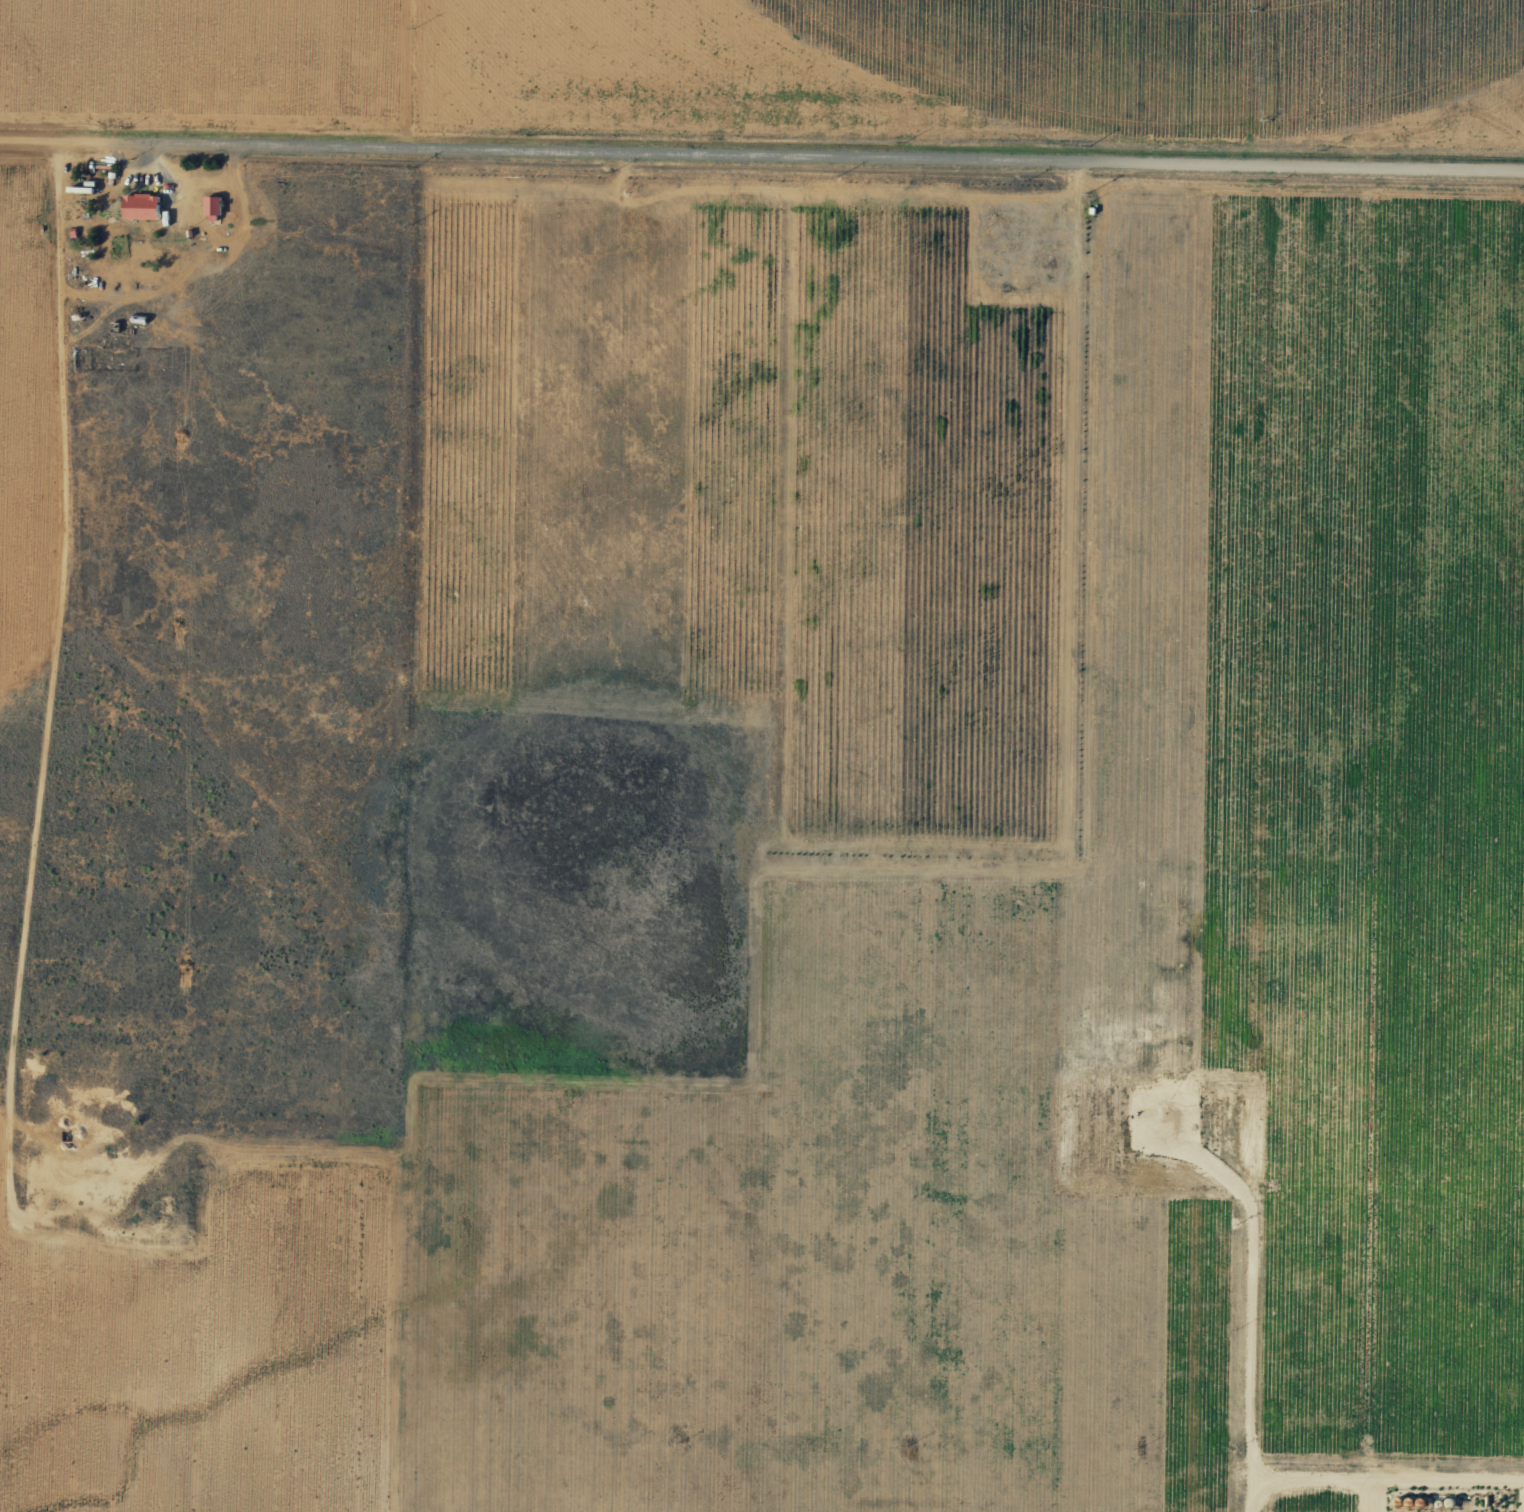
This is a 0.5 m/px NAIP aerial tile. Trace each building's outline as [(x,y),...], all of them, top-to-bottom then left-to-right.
[(124,194),(124,218),(159,219),(160,194),(124,194)]
